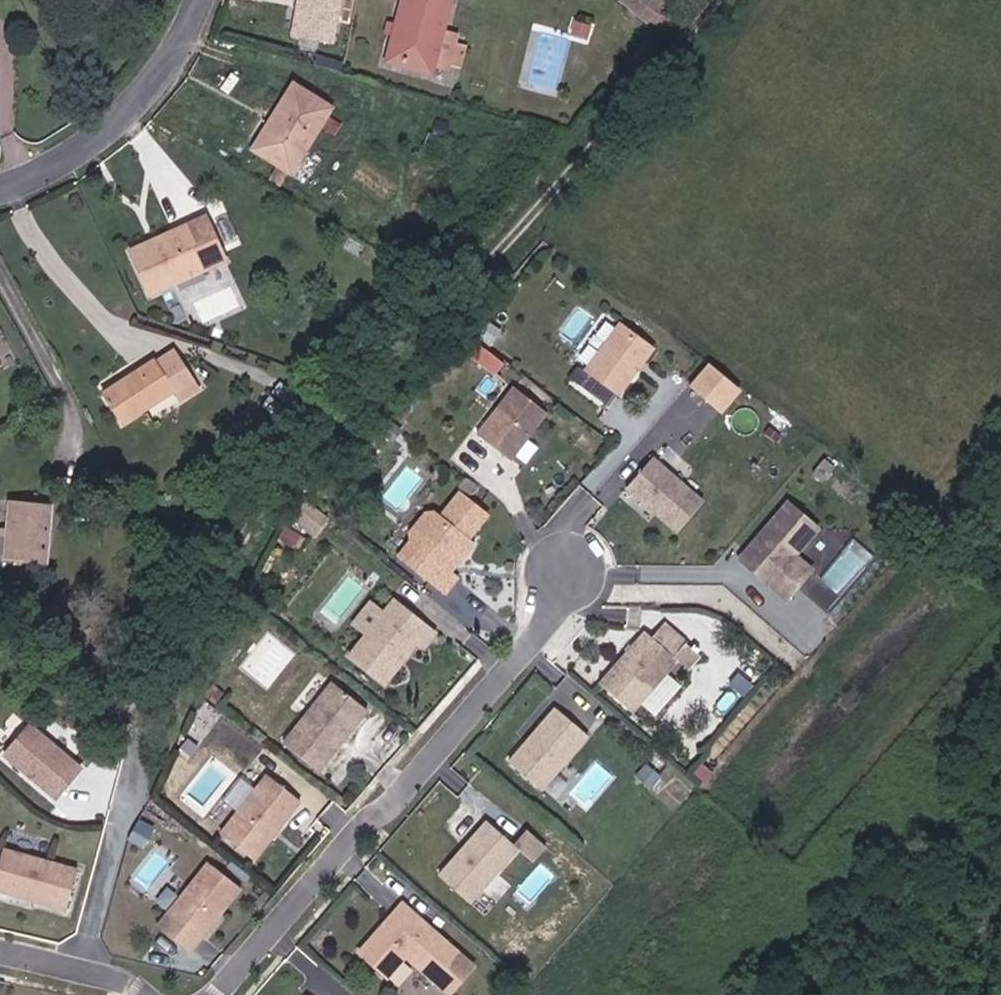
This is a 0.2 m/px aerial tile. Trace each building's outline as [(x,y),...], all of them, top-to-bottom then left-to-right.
[(292,33),(334,40),(341,0),(297,0),(292,33)] [(408,19),(401,56),(409,58),(445,68),(446,65),(462,69),(466,60),(472,56),(471,40),(471,33),(454,30),(460,0),(412,0),(408,19)] [(657,28),(678,4),(673,0),(623,0),(657,28)] [(292,80),(275,111),(285,116),(263,156),(295,173),(333,103),(292,80)] [(253,151),(263,156),(285,116),(275,111),(253,151)] [(157,306),(216,279),(183,205),(163,215),(166,221),(129,237),(157,306)] [(641,364),(645,361),(655,347),(620,324),(587,374),(623,397),(640,370),(638,368),(641,364)] [(498,372),(508,358),(476,337),(466,351),(498,372)] [(153,365),(150,361),(105,388),(121,413),(166,385),(171,396),(190,385),(171,353),(153,365)] [(743,390),(709,362),(689,386),(724,414),(743,390)] [(513,461),(532,435),(530,433),(533,429),(539,427),(549,413),(516,388),(480,435),(513,461)] [(391,440),(380,431),(371,443),(382,452),(391,440)] [(835,473),(848,457),(838,450),(825,465),(835,473)] [(712,497),(660,455),(635,485),(688,527),(712,497)] [(46,561),(53,498),(11,493),(3,554),(46,561)] [(809,549),(831,522),(800,496),(753,555),(773,571),(775,569),(781,574),(781,578),(801,594),(826,563),(809,549)] [(446,575),(468,546),(463,543),(482,518),(456,497),(437,521),(430,516),(423,517),(408,536),(409,543),(397,559),(442,594),(452,580),(446,575)] [(325,523),(303,507),(290,525),(311,541),(325,523)] [(346,618),(367,634),(386,611),(365,595),(346,618)] [(388,682),(420,641),(426,645),(437,631),(396,598),(386,611),(367,634),(352,654),(388,682)] [(639,721),(683,667),(650,641),(607,694),(639,721)] [(316,774),(364,712),(329,685),(281,747),(316,774)] [(20,694),(0,720),(0,728),(50,766),(74,734),(20,694)] [(545,789),(589,733),(556,707),(541,726),(542,732),(535,740),(529,741),(512,762),(545,789)] [(659,775),(645,764),(636,776),(650,787),(659,775)] [(274,831),(277,827),(282,825),(300,802),(270,779),(229,832),(258,855),(276,832),(274,831)] [(470,899),(515,843),(483,817),(467,838),(468,843),(464,847),(461,845),(438,874),(470,899)] [(533,860),(548,845),(532,829),(517,843),(533,860)] [(80,869),(8,849),(0,878),(0,890),(28,898),(34,896),(39,898),(38,901),(70,909),(80,869)] [(204,939),(223,915),(224,909),(226,905),(229,907),(248,883),(217,858),(172,914),(204,939)] [(459,949),(402,903),(392,917),(396,920),(390,929),(381,930),(361,955),(391,978),(408,956),(436,978),(459,949)]
